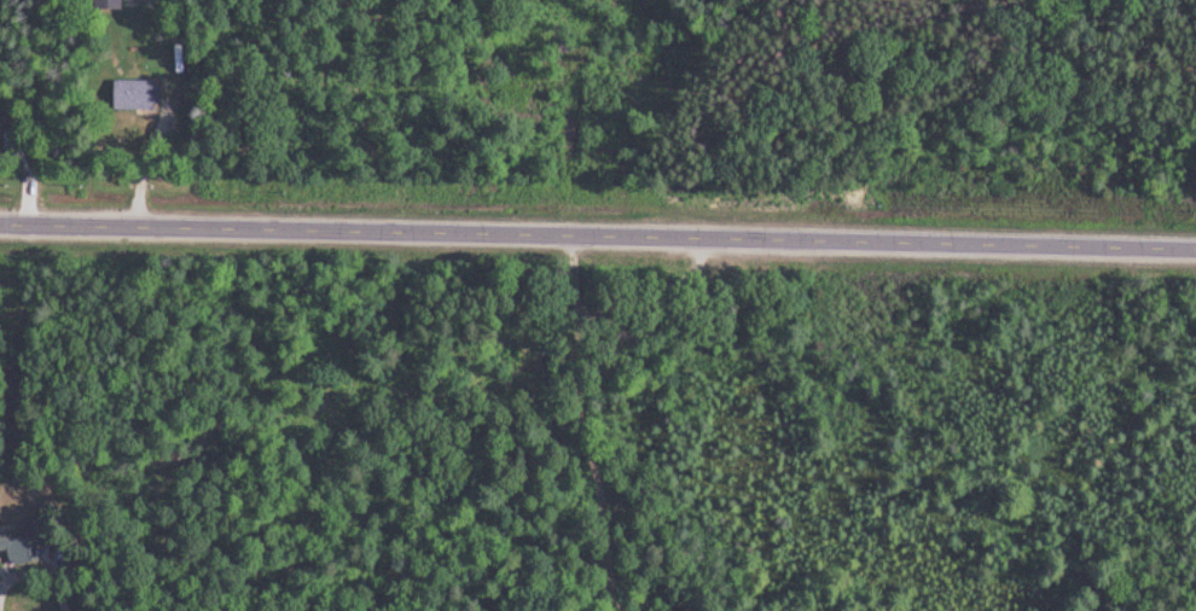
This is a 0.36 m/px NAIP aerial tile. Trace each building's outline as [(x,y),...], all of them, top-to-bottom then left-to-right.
[(126,0),(101,0),(101,10),(126,10),(126,0)] [(161,110),(161,81),(119,81),(119,110),(161,110)] [(0,538),(0,555),(13,553),(15,567),(43,563),(40,546),(58,543),(53,518),(29,522),(31,532),(0,538)]
